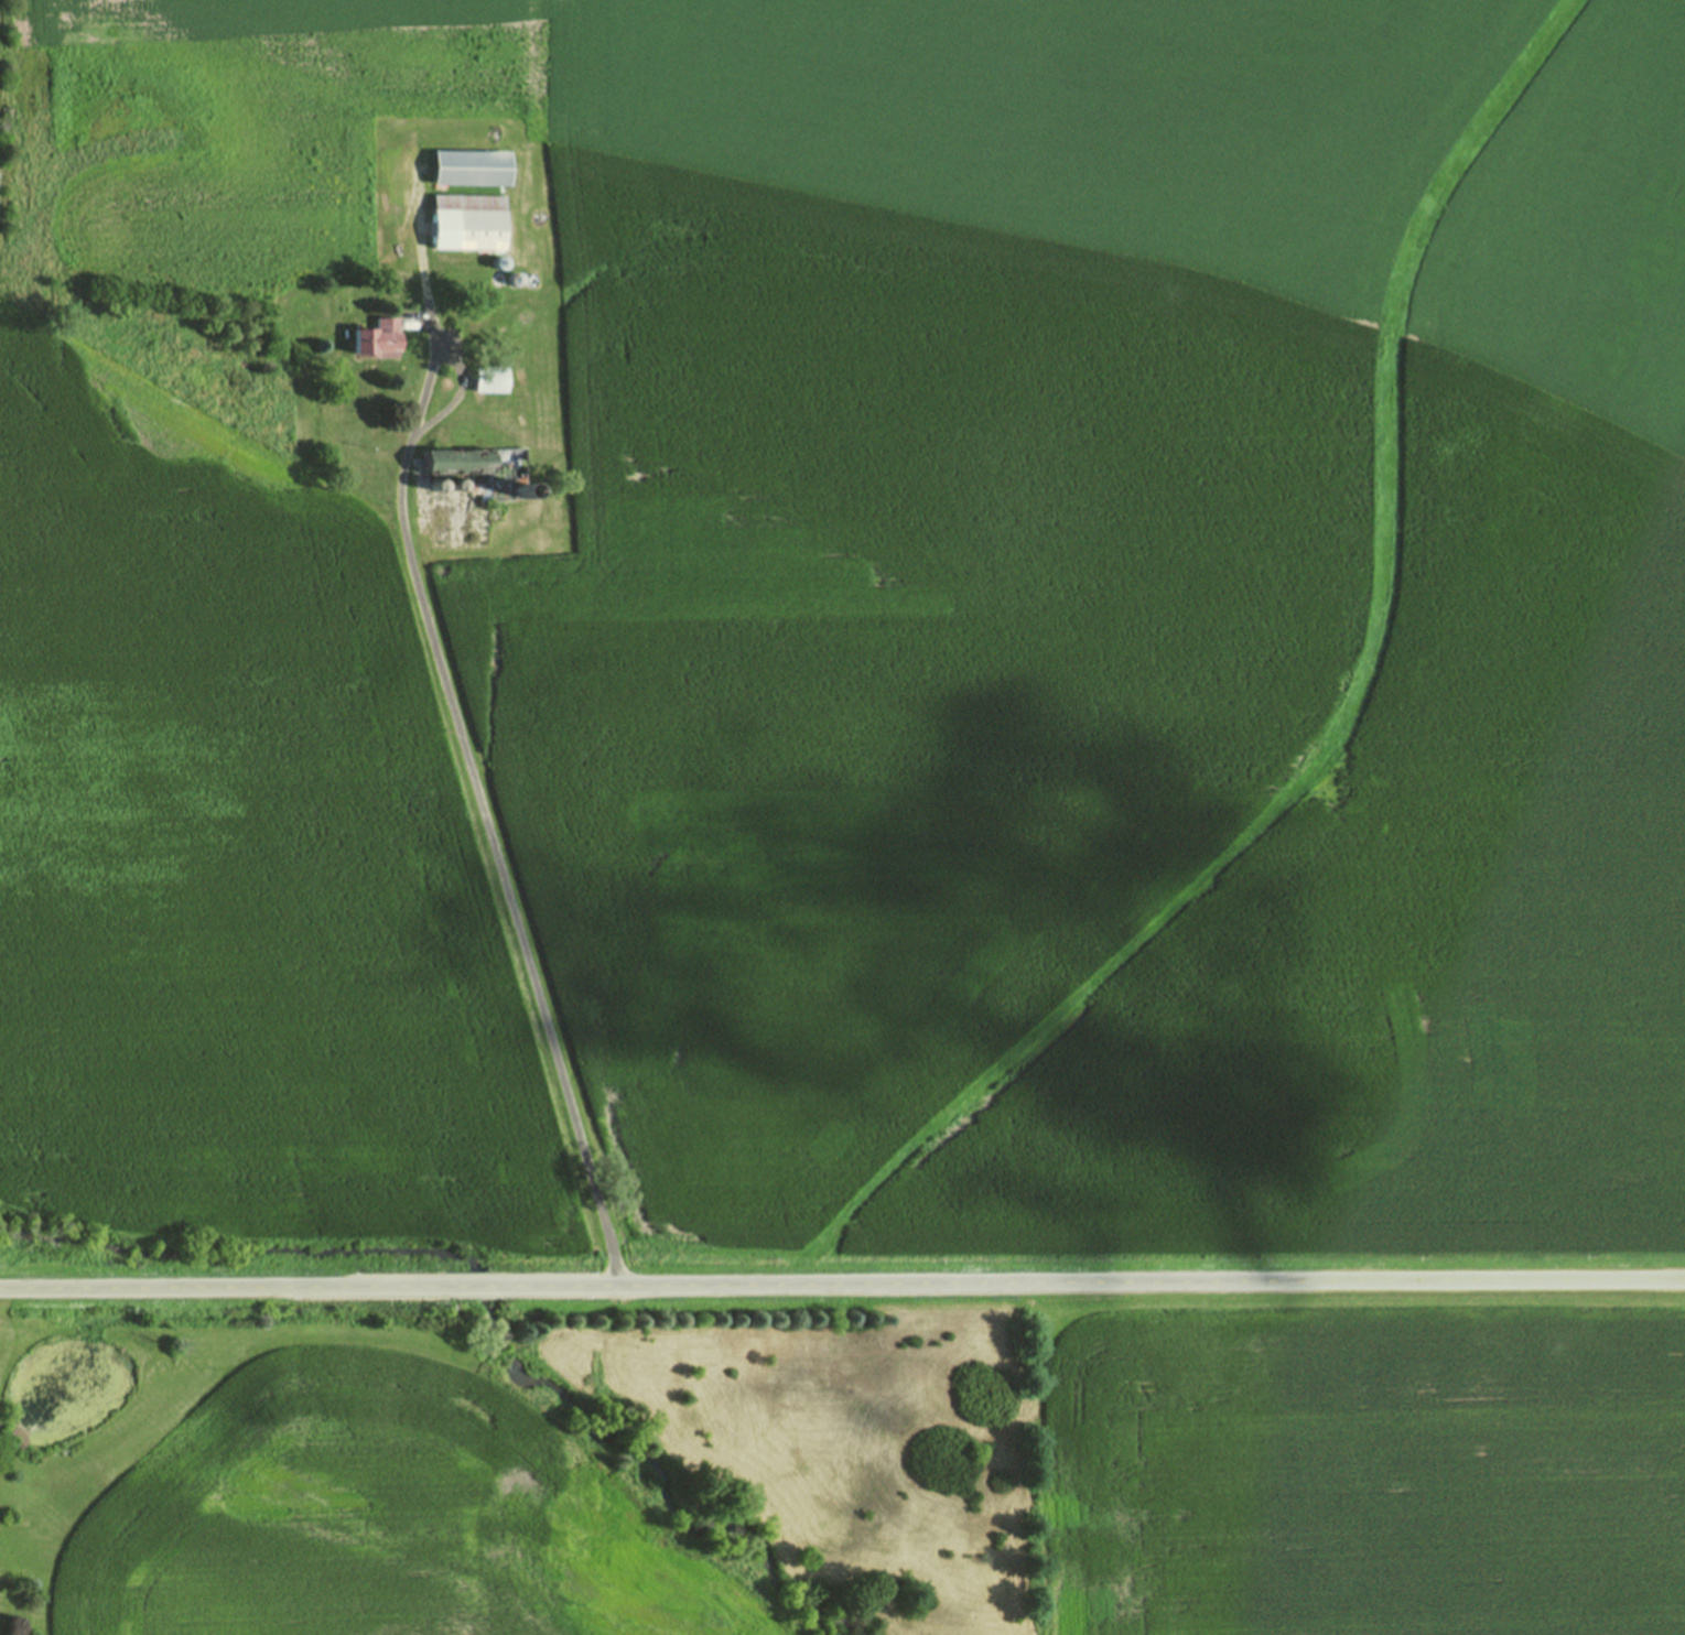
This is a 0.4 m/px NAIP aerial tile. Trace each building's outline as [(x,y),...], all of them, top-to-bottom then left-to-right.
[(511,149),(434,149),(434,183),(511,183),(511,149)] [(505,194),(433,194),(433,248),(505,248),(505,194)] [(376,328),(355,328),(355,355),(399,355),(399,317),(376,317),(376,328)] [(507,392),(507,366),(474,366),(474,392),(507,392)] [(525,448),(427,449),(428,474),(470,474),(471,491),(490,491),(490,499),(512,499),(512,483),(526,483),(525,448)]
